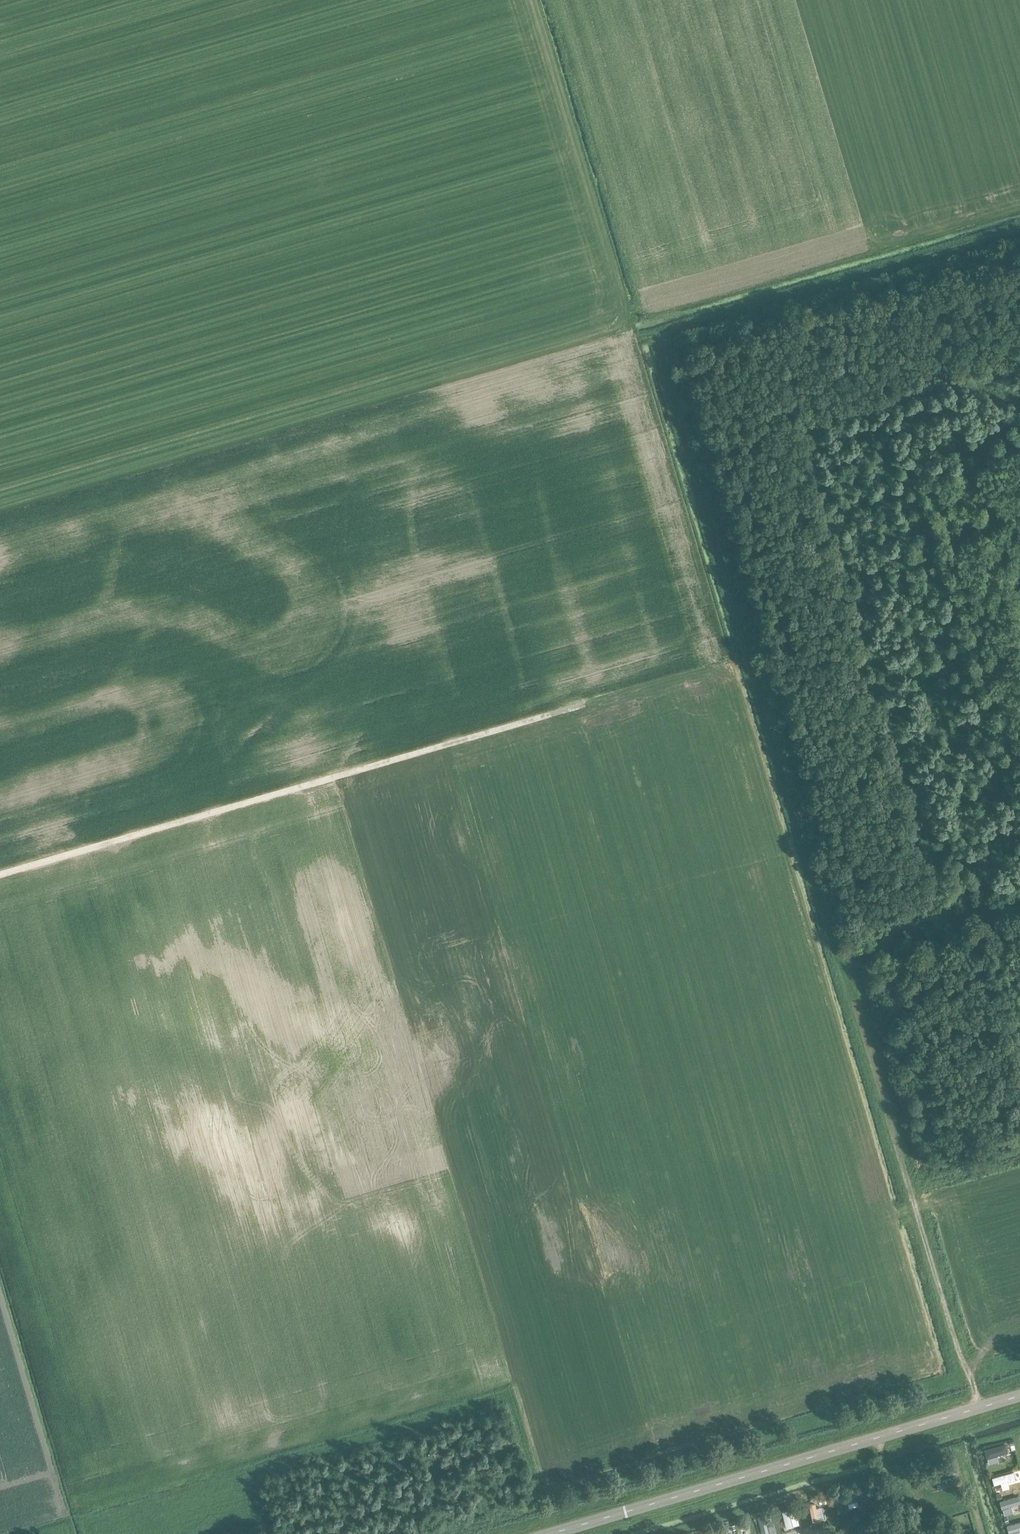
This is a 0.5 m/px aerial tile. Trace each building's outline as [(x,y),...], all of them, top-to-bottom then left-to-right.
[(771,676),(765,668),(759,672),(765,680),(771,676)] [(990,1457),(993,1472),(1004,1469),(1001,1455),(990,1457)] [(854,1492),(856,1504),(867,1502),(865,1490),(854,1492)] [(996,1503),(999,1515),(1010,1512),(1007,1500),(996,1503)] [(773,1527),(770,1515),(758,1518),(761,1530),(773,1527)] [(854,1533),(858,1533),(865,1529),(859,1521),(849,1527),(854,1533)] [(737,1527),(738,1533),(748,1533),(747,1525),(737,1527)]
